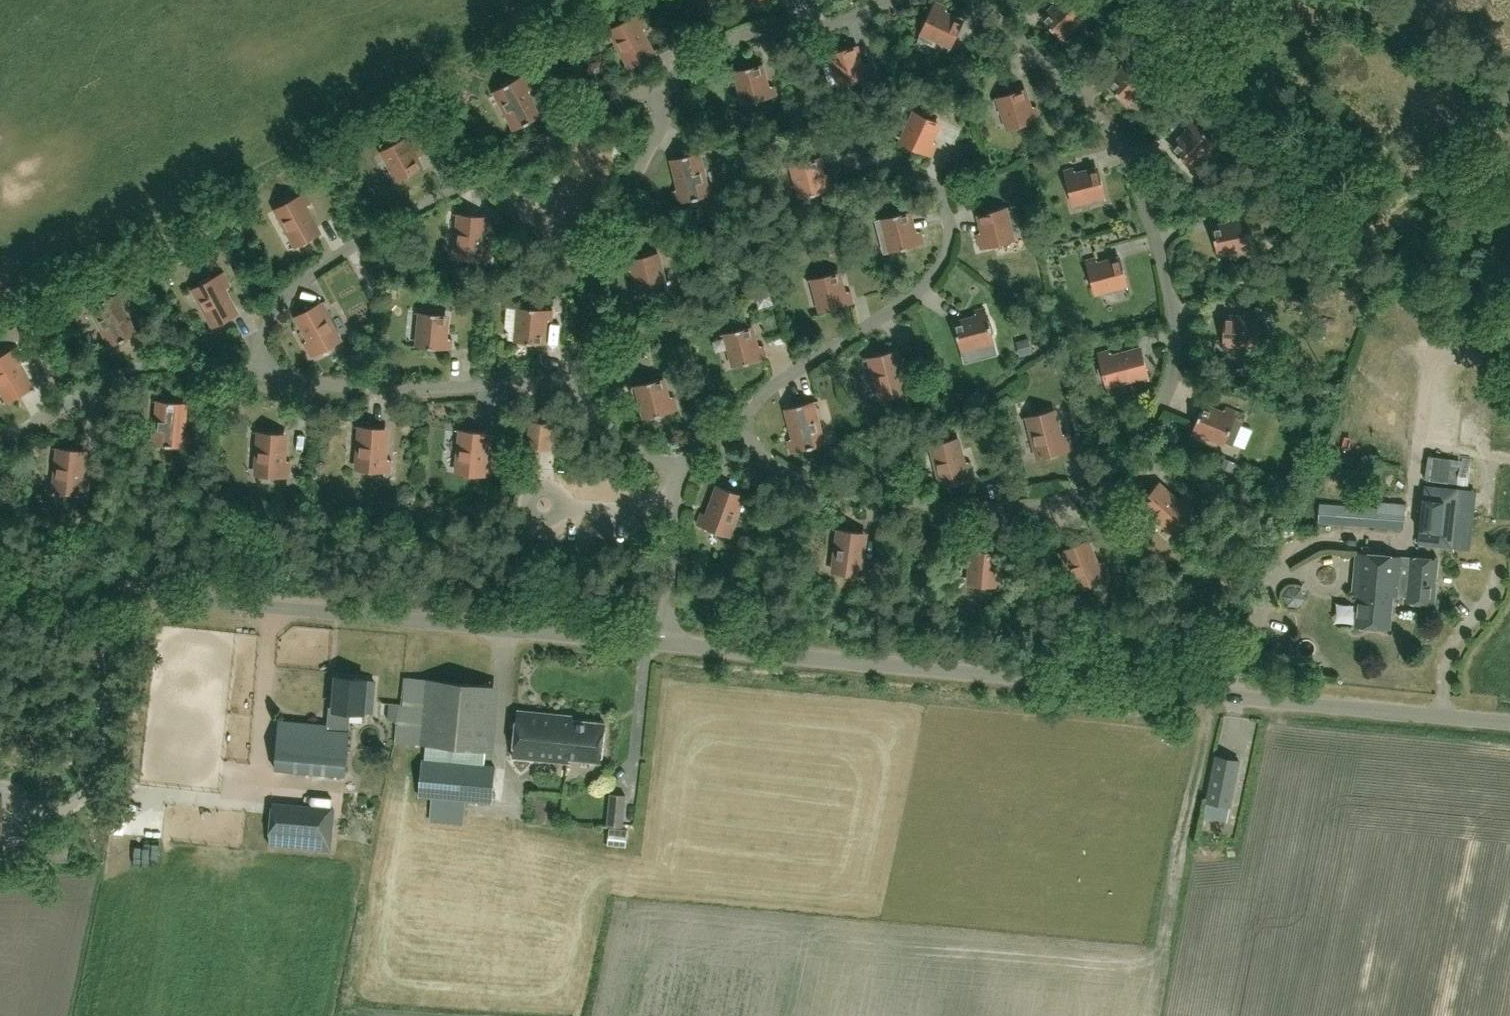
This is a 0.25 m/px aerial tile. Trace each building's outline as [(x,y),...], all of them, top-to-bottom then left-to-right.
[(1060,3),(1044,19),(1060,36),(1071,25),(1075,25),(1082,18),(1082,14),(1083,13),(1071,0),(1058,0),(1060,3)] [(952,44),(962,23),(940,13),(944,5),(936,1),(930,13),(927,14),(922,23),(924,26),(922,30),(918,39),(933,46),(938,44),(940,39),(952,44)] [(632,66),(652,55),(638,28),(646,24),(640,13),(612,28),(632,66)] [(854,46),(832,53),(841,84),(845,83),(848,85),(858,83),(859,79),(872,76),(869,67),(861,69),(854,46)] [(1120,62),(1126,68),(1110,85),(1126,101),(1149,78),(1146,75),(1146,71),(1139,64),(1135,64),(1126,55),(1120,62)] [(775,86),(766,88),(760,65),(737,71),(746,103),(750,102),(753,104),(763,101),(764,98),(777,95),(775,86)] [(534,92),(530,84),(525,74),(513,80),(509,80),(501,84),(499,87),(496,89),(517,128),(537,117),(526,96),(534,92)] [(1022,90),(1000,97),(1010,128),(1014,127),(1017,129),(1027,126),(1028,122),(1041,118),(1038,110),(1029,112),(1022,90)] [(928,144),(938,122),(917,112),(903,142),(906,144),(908,147),(917,152),(920,150),(932,156),(936,147),(928,144)] [(1173,148),(1189,165),(1213,142),(1190,119),(1184,126),(1190,132),(1173,148)] [(381,144),(384,150),(400,179),(420,168),(409,147),(416,142),(409,129),(398,135),(394,133),(384,138),(383,143),(381,144)] [(703,196),(707,195),(697,154),(674,159),(682,189),(673,191),(676,202),(688,199),(691,201),(701,199),(703,196)] [(802,196),(833,188),(831,179),(822,181),(816,158),(794,164),(802,196)] [(1073,168),(1064,170),(1072,201),(1104,193),(1098,170),(1076,176),(1073,168)] [(298,245),(318,234),(304,207),(311,203),(306,192),(294,199),(291,197),(282,202),(281,206),(278,208),(298,245)] [(550,209),(560,220),(570,211),(559,200),(550,209)] [(1003,208),(981,214),(986,235),(977,237),(980,248),(1011,240),(1003,208)] [(885,218),(893,250),(924,242),(922,233),(913,235),(907,212),(885,218)] [(1213,228),(1218,251),(1250,244),(1243,213),(1234,215),(1236,223),(1213,228)] [(481,247),(484,216),(461,214),(459,242),(455,242),(454,252),(458,253),(457,257),(489,260),(490,248),(481,247)] [(637,258),(625,261),(627,270),(635,268),(641,291),(664,285),(656,254),(652,255),(649,252),(639,255),(637,258)] [(1086,260),(1095,291),(1126,282),(1120,260),(1097,266),(1095,257),(1086,260)] [(195,288),(216,325),(236,314),(221,287),(229,283),(224,272),(212,279),(209,277),(200,282),(199,286),(195,288)] [(837,273),(814,279),(823,310),(854,302),(852,293),(843,296),(837,273)] [(93,306),(113,344),(134,334),(119,306),(127,302),(122,292),(110,298),(107,296),(98,301),(97,305),(93,306)] [(335,343),(339,341),(319,304),(298,315),(313,342),(305,346),(311,357),(322,350),(325,352),(334,347),(335,343)] [(525,308),(521,308),(518,341),(541,343),(544,319),(552,320),(553,311),(540,309),(538,307),(528,306),(525,308)] [(991,320),(987,318),(984,308),(976,310),(978,319),(955,325),(961,347),(993,339),(992,335),(993,331),(991,320)] [(1249,319),(1225,318),(1224,341),(1266,343),(1266,340),(1269,337),(1269,326),(1267,323),(1267,311),(1249,310),(1249,319)] [(446,315),(423,313),(420,345),(424,346),(426,349),(436,350),(439,347),(452,348),(452,339),(444,338),(446,315)] [(727,333),(736,365),(767,357),(764,348),(756,350),(750,327),(727,333)] [(10,400),(30,389),(16,361),(23,357),(18,347),(0,357),(0,381),(10,400)] [(1110,350),(1098,353),(1102,367),(1097,368),(1100,379),(1105,378),(1106,384),(1148,373),(1142,350),(1112,358),(1110,350)] [(894,351),(871,357),(883,398),(887,397),(890,399),(900,396),(901,393),(914,390),(910,378),(902,381),(894,351)] [(662,379),(639,385),(647,417),(651,416),(654,418),(664,415),(666,412),(678,409),(676,400),(667,402),(662,379)] [(184,403),(161,401),(157,444),(161,444),(163,447),(174,448),(176,445),(189,446),(190,435),(181,434),(184,403)] [(811,402),(788,408),(796,438),(788,440),(791,452),(821,444),(811,402)] [(1225,416),(1203,407),(1194,428),(1233,444),(1245,415),(1228,408),(1225,416)] [(1060,440),(1052,410),(1030,416),(1040,457),(1044,456),(1047,458),(1057,456),(1059,453),(1071,450),(1068,438),(1060,440)] [(550,448),(553,423),(530,421),(527,446),(550,448)] [(385,428),(362,427),(359,469),(363,469),(365,472),(375,473),(378,471),(391,472),(392,460),(383,459),(385,428)] [(486,433),(463,430),(459,473),(463,473),(465,476),(475,477),(478,475),(491,476),(492,464),(483,463),(486,433)] [(284,434),(261,432),(258,475),(262,475),(264,478),(275,478),(277,476),(290,477),(291,465),(282,464),(284,434)] [(956,438),(933,444),(944,485),(948,484),(951,486),(961,484),(962,481),(975,477),(972,466),(963,468),(956,438)] [(84,451),(61,448),(56,491),(60,491),(63,494),(73,495),(75,493),(88,494),(89,482),(81,481),(84,451)] [(1458,484),(1461,460),(1427,456),(1424,479),(1458,484)] [(1475,464),(1471,500),(1488,501),(1492,465),(1475,464)] [(1418,541),(1438,544),(1451,545),(1458,488),(1423,484),(1422,497),(1418,531),(1419,531),(1418,541)] [(1157,485),(1142,502),(1173,531),(1176,528),(1179,528),(1186,520),(1186,517),(1195,507),(1186,499),(1180,506),(1157,485)] [(720,487),(709,516),(701,512),(697,523),(727,534),(742,495),(720,487)] [(1403,529),(1405,505),(1378,502),(1378,508),(1359,507),(1359,500),(1346,499),(1346,506),(1319,504),(1318,522),(1403,529)] [(864,533),(841,529),(835,572),(867,576),(869,564),(860,563),(864,533)] [(1064,550),(1080,589),(1084,587),(1087,589),(1097,585),(1098,581),(1110,576),(1106,566),(1097,569),(1085,541),(1064,550)] [(997,553),(974,551),(971,584),(1003,586),(1004,577),(995,576),(997,553)] [(1402,558),(1403,556),(1357,552),(1353,592),(1359,592),(1356,626),(1391,628),(1394,595),(1406,596),(1405,601),(1435,604),(1439,559),(1409,557),(1409,559),(1402,558)] [(687,583),(695,584),(696,576),(688,575),(687,583)] [(328,725),(279,721),(274,772),(344,777),(349,716),(364,717),(367,680),(336,677),(334,707),(329,707),(328,725)] [(397,742),(426,745),(484,749),(490,685),(406,678),(404,706),(400,706),(397,742)] [(517,710),(512,757),(567,763),(568,759),(600,762),(604,722),(572,720),(572,716),(517,710)] [(1230,807),(1239,761),(1216,756),(1206,802),(1230,807)] [(419,792),(418,797),(432,798),(466,801),(492,803),(496,765),(484,764),(424,759),(422,758),(419,792)] [(606,825),(623,827),(626,795),(609,793),(606,825)] [(335,807),(272,801),(268,844),(331,850),(335,807)] [(40,861),(68,861),(67,841),(39,841),(40,861)]
